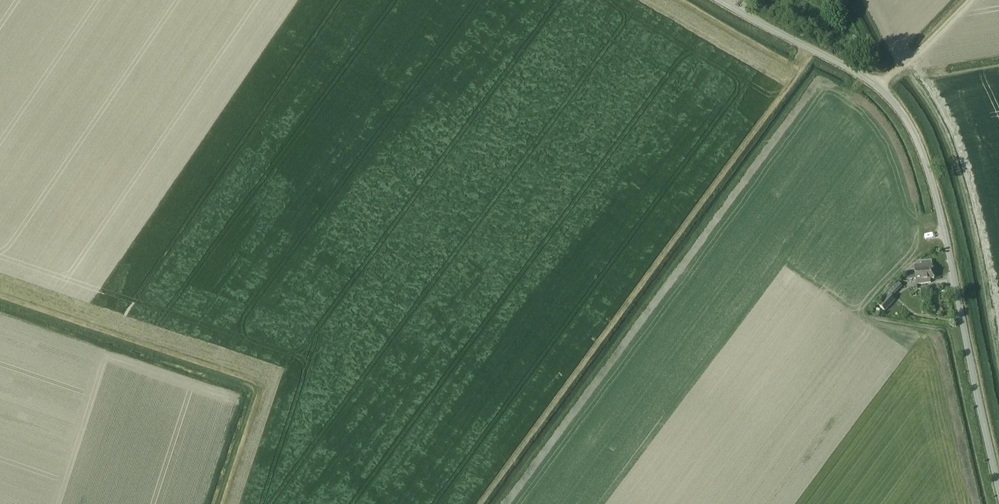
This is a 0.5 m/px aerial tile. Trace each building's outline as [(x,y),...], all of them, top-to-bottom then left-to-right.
[(837,4),(835,0),(830,0),(826,3),(829,8),(837,4)] [(916,278),(917,284),(930,282),(930,279),(934,279),(932,260),(921,262),(922,265),(915,266),(915,271),(906,272),(908,279),(916,278)] [(898,282),(892,289),(896,293),(903,287),(898,282)] [(893,296),(889,292),(878,305),(885,312),(895,301),(892,298),(893,296)]
